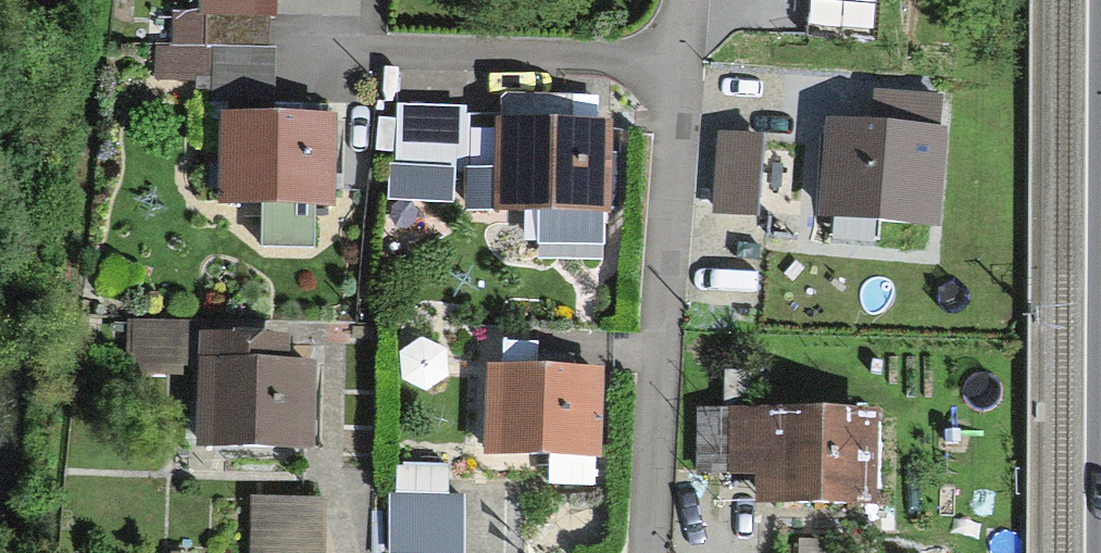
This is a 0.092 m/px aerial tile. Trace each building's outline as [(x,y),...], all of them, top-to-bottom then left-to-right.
[(182,48),(249,46),(248,4),(181,6),(182,48)] [(816,118),(810,217),(914,224),(923,92),(874,88),(871,121),(816,118)] [(480,207),(589,207),(589,125),(545,124),(545,96),(384,96),(384,170),(480,170),(480,207)] [(314,158),(314,117),(204,118),(205,207),(305,206),(304,158),(314,158)] [(742,128),(700,123),(691,200),(734,204),(742,128)] [(323,229),(270,228),(270,257),(322,257),(323,229)] [(199,374),(198,441),(316,443),(318,358),(289,357),(289,331),(231,330),(231,318),(135,316),(134,372),(199,374)] [(514,371),(468,372),(470,453),(563,452),(563,461),(579,460),(579,440),(586,440),(585,369),(541,370),(541,355),(514,356),(514,371)] [(848,508),(849,412),(732,410),(733,367),(705,367),(704,406),(685,406),(684,477),(756,478),(755,506),(848,508)] [(389,493),(389,552),(463,552),(462,492),(389,493)] [(253,495),(252,552),(324,552),(325,496),(253,495)] [(843,538),(797,539),(797,552),(843,552),(843,538)]
